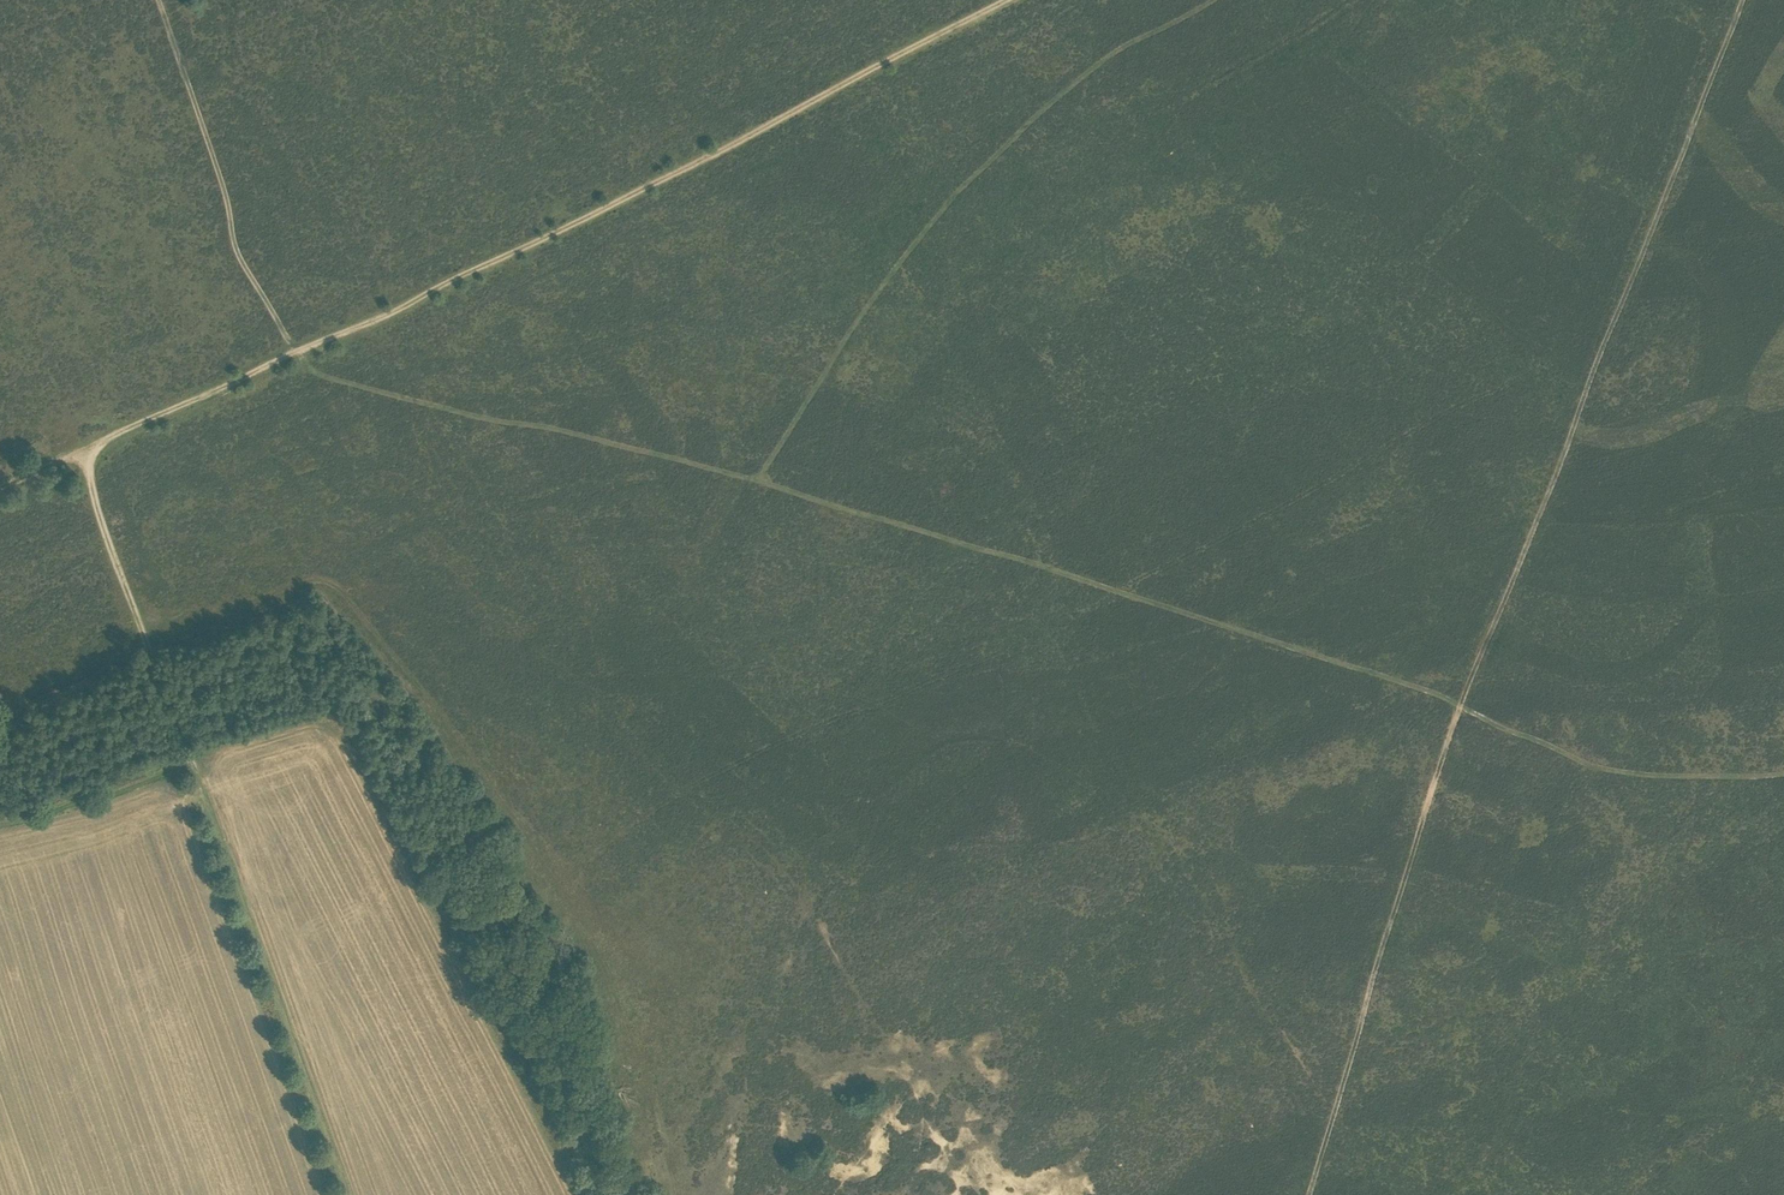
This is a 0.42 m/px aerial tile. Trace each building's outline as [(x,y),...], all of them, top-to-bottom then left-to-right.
[(863,1075),(874,1073),(873,1064),(861,1066),(863,1075)] [(934,1128),(928,1134),(940,1146),(946,1140),(934,1128)]
